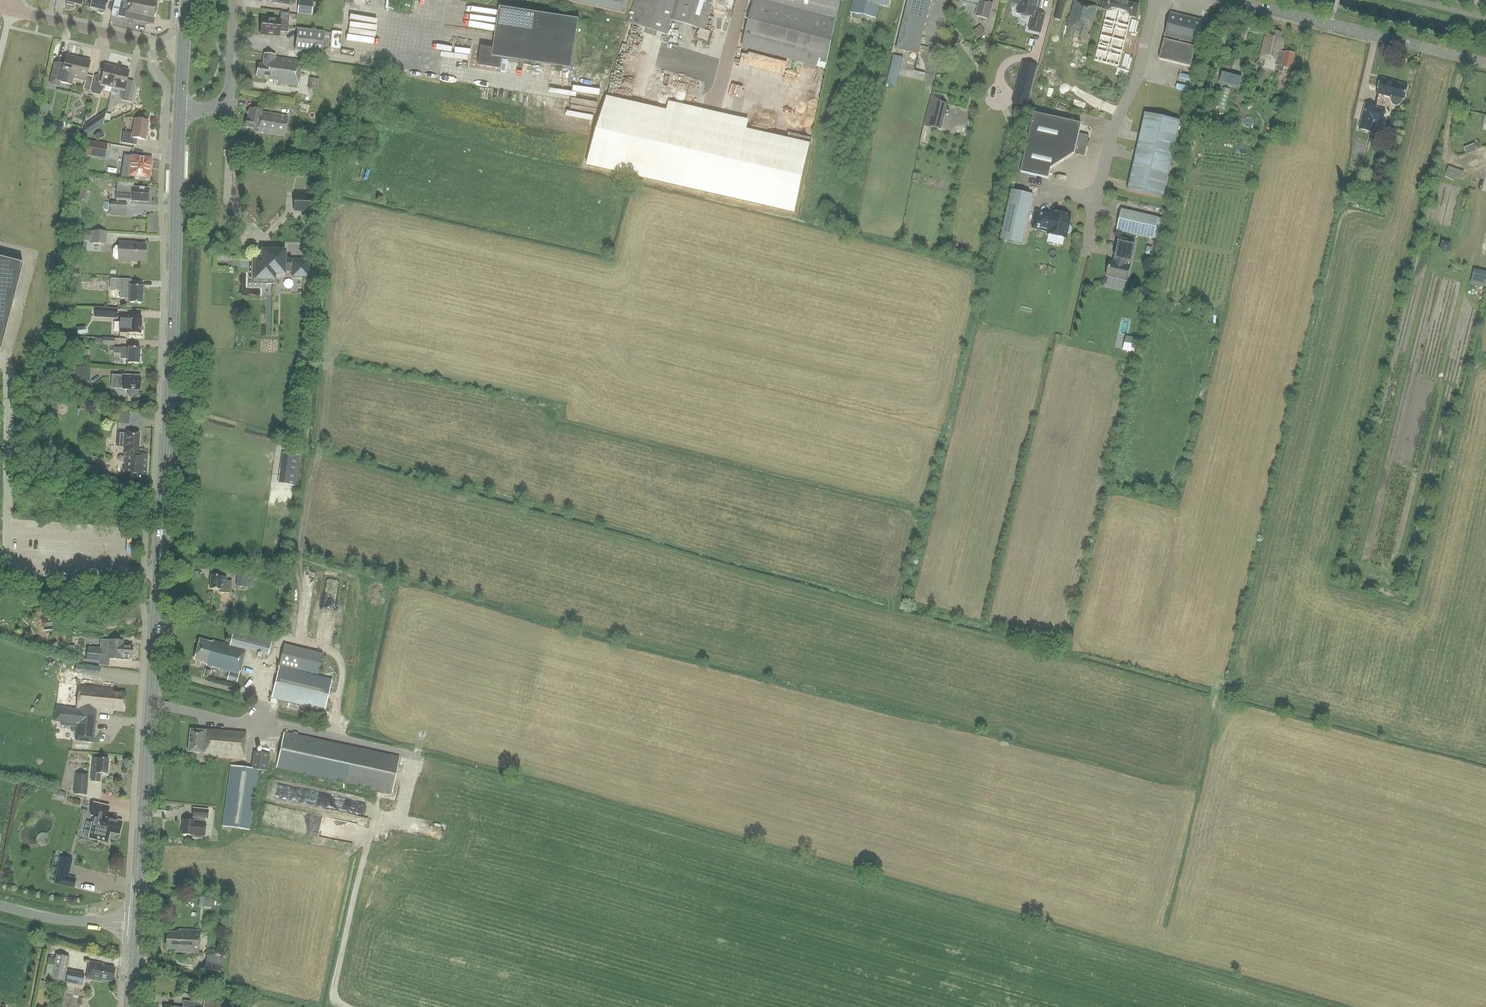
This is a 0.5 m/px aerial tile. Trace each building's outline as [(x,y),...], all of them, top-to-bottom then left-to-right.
[(99,10),(98,12),(99,14),(103,14),(105,13),(105,12),(108,0),(92,0),(90,8),(99,10)] [(117,16),(152,24),(153,18),(154,18),(158,3),(151,1),(151,0),(121,0),(117,16)] [(305,0),(299,0),(298,14),(312,15),(313,1),(305,0)] [(629,0),(561,0),(625,14),(629,0)] [(679,0),(636,0),(629,23),(668,35),(672,20),(679,0)] [(713,5),(714,0),(679,0),(672,20),(705,30),(713,5)] [(826,66),(837,20),(758,0),(755,0),(743,45),(826,66)] [(837,20),(843,0),(758,0),(837,20)] [(852,13),(876,19),(879,5),(890,7),(891,0),(855,0),(852,13)] [(896,49),(919,55),(932,0),(908,0),(896,49)] [(980,1),(976,16),(989,19),(993,3),(985,2),(986,0),(977,0),(980,1)] [(1013,3),(1020,5),(1017,14),(1032,18),(1029,30),(1040,33),(1045,16),(1037,14),(1038,10),(1038,9),(1037,9),(1038,7),(1038,6),(1039,6),(1041,0),(1014,0),(1013,3)] [(1055,19),(1061,21),(1066,0),(1059,0),(1055,19)] [(1101,36),(1125,42),(1131,16),(1136,18),(1139,6),(1127,3),(1128,0),(1117,0),(1115,0),(1105,0),(1102,9),(1107,10),(1101,36)] [(1097,7),(1074,1),(1065,38),(1088,44),(1097,7)] [(572,70),(580,20),(501,8),(494,50),(482,48),(479,66),(501,70),(503,59),(572,70)] [(262,18),(261,34),(279,36),(279,32),(287,33),(289,14),(280,13),(279,20),(262,18)] [(1159,60),(1191,67),(1196,47),(1195,47),(1196,43),(1197,43),(1202,22),(1170,14),(1165,35),(1166,35),(1165,40),(1164,40),(1159,60)] [(978,37),(986,31),(981,25),(974,31),(978,37)] [(330,44),(332,33),(298,29),(295,51),(323,54),(324,43),(330,44)] [(1281,38),(1282,33),(1273,31),(1272,34),(1268,33),(1267,38),(1265,37),(1260,58),(1276,62),(1276,65),(1279,66),(1278,70),(1282,71),(1283,67),(1291,69),(1294,54),(1286,52),(1286,53),(1281,52),(1284,38),(1281,38)] [(1101,36),(1094,61),(1119,67),(1125,42),(1101,36)] [(299,87),(302,61),(276,58),(276,56),(264,54),(263,65),(259,64),(257,77),(266,78),(266,79),(278,81),(277,84),(299,87)] [(904,58),(894,55),(891,67),(901,69),(904,58)] [(65,65),(56,63),(51,85),(60,87),(61,83),(72,85),(74,78),(79,60),(67,57),(65,65)] [(86,81),(84,90),(90,92),(94,78),(87,76),(91,63),(79,60),(74,78),(86,81)] [(1038,66),(1025,63),(1017,92),(1030,96),(1031,92),(1038,66)] [(112,88),(117,69),(105,66),(102,80),(96,78),(92,93),(99,95),(101,85),(112,88)] [(129,72),(117,69),(112,88),(124,91),(122,101),(131,103),(135,87),(126,85),(129,72)] [(899,75),(889,73),(887,84),(897,87),(899,75)] [(1402,103),(1404,97),(1405,97),(1408,85),(1396,82),(1397,81),(1381,77),(1377,92),(1392,96),(1391,101),(1394,105),(1397,106),(1402,103)] [(319,79),(309,78),(308,88),(318,89),(319,79)] [(940,104),(942,97),(931,94),(930,101),(940,104)] [(586,165),(795,213),(810,144),(606,98),(586,165)] [(1067,111),(1068,105),(1057,103),(1056,108),(1067,111)] [(1377,106),(1365,103),(1361,119),(1373,122),(1377,106)] [(258,132),(285,136),(288,117),(262,113),(262,111),(250,109),(250,111),(248,112),(248,115),(249,116),(249,118),(247,118),(247,120),(245,121),(245,124),(246,126),(246,127),(258,129),(258,132)] [(584,121),(585,117),(559,111),(558,116),(584,121)] [(1055,149),(1063,161),(1074,154),(1084,156),(1089,136),(1079,134),(1081,124),(1034,113),(1027,143),(1055,149)] [(1145,113),(1138,142),(1174,150),(1180,121),(1145,113)] [(101,126),(96,118),(85,125),(83,136),(90,132),(90,133),(101,126)] [(124,132),(123,136),(122,136),(121,143),(136,145),(137,139),(144,140),(148,121),(135,119),(132,133),(124,132)] [(61,132),(63,124),(53,121),(51,130),(61,132)] [(312,127),(310,143),(318,145),(321,129),(312,127)] [(100,132),(94,136),(97,141),(103,137),(100,132)] [(107,145),(88,142),(85,155),(104,159),(107,145)] [(1138,142),(1134,162),(1169,170),(1174,150),(1138,142)] [(1051,169),(1063,161),(1055,149),(1027,143),(1020,173),(1048,179),(1051,169)] [(124,156),(121,177),(129,178),(130,176),(149,179),(152,159),(132,157),(124,156)] [(1134,162),(1128,191),(1163,199),(1169,170),(1134,162)] [(349,177),(361,178),(362,166),(350,165),(349,177)] [(304,176),(304,175),(311,176),(311,170),(305,169),(305,168),(297,166),(296,175),(304,176)] [(1446,174),(1462,179),(1465,171),(1449,166),(1446,174)] [(116,182),(115,200),(132,201),(147,202),(148,189),(133,188),(133,184),(116,182)] [(1000,240),(1022,245),(1033,195),(1011,190),(1000,240)] [(310,191),(294,191),(294,206),(310,207),(310,191)] [(1122,210),(1117,231),(1162,241),(1167,220),(1158,218),(1159,218),(1122,210)] [(1052,215),(1036,212),(1033,228),(1048,231),(1048,234),(1065,238),(1067,233),(1068,233),(1071,232),(1072,228),(1070,226),(1068,225),(1070,216),(1053,212),(1052,215)] [(92,244),(106,245),(107,232),(92,231),(92,244)] [(1106,277),(1127,281),(1130,266),(1127,266),(1128,262),(1131,262),(1135,245),(1118,241),(1114,259),(1113,263),(1110,262),(1106,277)] [(1441,251),(1451,252),(1452,242),(1442,241),(1441,251)] [(115,259),(119,259),(119,260),(132,261),(132,260),(145,260),(145,245),(131,244),(131,243),(120,243),(120,246),(116,246),(113,250),(113,256),(115,259)] [(1157,249),(1148,247),(1146,254),(1155,256),(1157,249)] [(308,277),(309,262),(294,261),(293,264),(284,264),(285,254),(273,254),(273,251),(262,251),(262,261),(256,261),(256,279),(274,280),(274,274),(284,274),(284,271),(293,271),(293,276),(308,277)] [(1,351),(23,264),(0,258),(0,351),(1,351)] [(1472,284),(1485,285),(1485,270),(1474,269),(1472,284)] [(143,304),(143,294),(145,294),(145,288),(143,288),(143,286),(131,286),(131,280),(111,279),(110,287),(121,288),(120,298),(130,299),(130,303),(143,304)] [(117,309),(95,308),(95,317),(117,318),(117,309)] [(120,333),(129,333),(141,334),(141,331),(143,330),(143,328),(142,327),(142,318),(121,317),(120,333)] [(1136,340),(1128,338),(1125,350),(1134,352),(1136,340)] [(139,364),(140,349),(128,348),(122,348),(114,348),(113,354),(122,354),(122,359),(128,359),(128,363),(139,364)] [(76,367),(75,382),(90,382),(90,367),(76,367)] [(112,375),(112,388),(128,389),(128,395),(130,397),(135,398),(137,395),(138,395),(138,390),(140,390),(141,377),(112,375)] [(146,479),(148,454),(138,454),(140,434),(127,433),(125,457),(124,457),(124,463),(126,463),(126,466),(123,466),(123,477),(146,479)] [(282,453),(278,483),(296,486),(300,456),(282,453)] [(253,575),(237,574),(236,587),(252,588),(253,575)] [(231,594),(232,582),(226,581),(227,577),(211,576),(210,590),(221,590),(220,593),(231,594)] [(236,683),(245,649),(268,656),(272,640),(233,630),(229,645),(213,641),(212,643),(200,640),(195,660),(204,662),(203,664),(207,665),(207,666),(229,672),(227,680),(236,683)] [(124,646),(124,641),(110,640),(110,641),(100,640),(100,648),(88,647),(87,661),(99,662),(99,666),(109,667),(110,659),(113,659),(122,660),(129,661),(130,658),(132,658),(133,646),(124,646)] [(284,645),(279,666),(318,675),(323,654),(322,654),(321,656),(316,655),(317,653),(284,645)] [(89,674),(90,666),(79,665),(79,673),(89,674)] [(333,680),(279,667),(271,698),(325,712),(333,680)] [(113,688),(79,685),(76,709),(79,710),(75,741),(93,742),(96,711),(113,713),(113,710),(124,711),(126,693),(113,691),(113,688)] [(73,724),(75,708),(56,706),(54,722),(73,724)] [(244,760),(246,732),(207,728),(207,732),(191,730),(189,752),(204,753),(204,756),(244,760)] [(276,768),(392,793),(399,757),(298,735),(298,733),(293,732),(293,734),(284,732),(276,768)] [(231,766),(222,826),(250,830),(258,770),(267,771),(270,754),(254,752),(251,769),(231,766)] [(94,758),(92,774),(92,782),(100,783),(101,774),(108,775),(109,759),(94,758)] [(74,794),(87,795),(88,775),(76,774),(74,794)] [(91,815),(94,816),(89,837),(108,841),(110,833),(119,835),(122,822),(106,819),(109,807),(94,803),(91,815)] [(182,835),(193,836),(192,838),(202,839),(202,837),(204,837),(206,823),(205,823),(205,820),(207,820),(208,811),(194,810),(193,819),(194,819),(194,822),(184,821),(182,835)] [(76,879),(68,877),(72,859),(60,857),(54,883),(73,888),(76,879)] [(199,953),(200,931),(179,930),(179,931),(176,931),(176,932),(167,932),(166,943),(165,944),(165,946),(166,947),(166,949),(175,949),(175,952),(199,953)] [(48,958),(44,978),(65,982),(69,957),(56,955),(55,959),(48,958)] [(112,982),(115,969),(102,966),(103,964),(90,962),(87,979),(103,982),(103,980),(112,982)] [(221,967),(205,963),(202,974),(218,979),(221,967)] [(82,985),(84,974),(68,971),(66,982),(82,985)]
